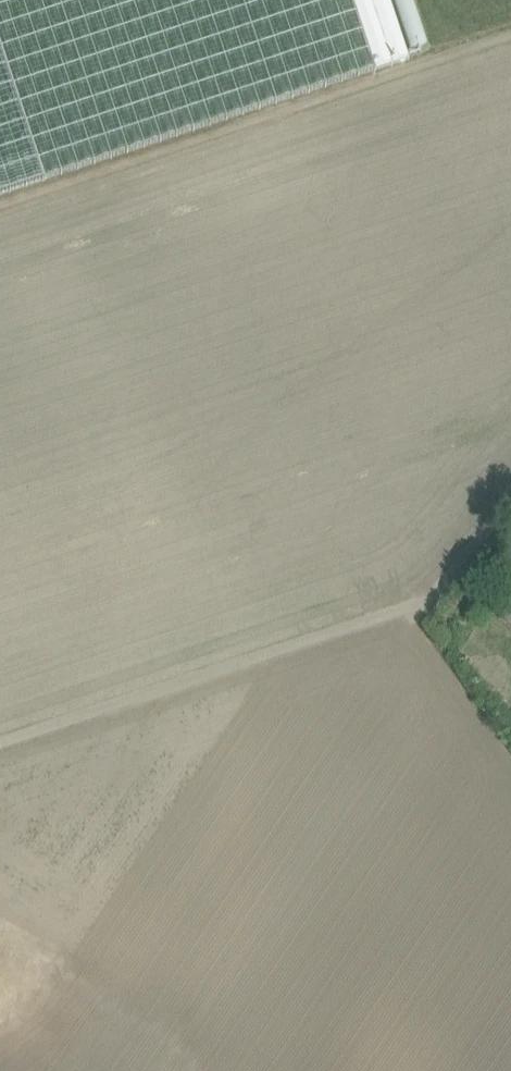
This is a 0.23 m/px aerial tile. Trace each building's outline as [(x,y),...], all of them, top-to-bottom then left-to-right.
[(44,180),(409,59),(389,0),(0,0),(0,195),(44,180)] [(415,56),(431,54),(421,0),(405,0),(415,56)] [(498,612),(510,624),(510,596),(498,612)]
